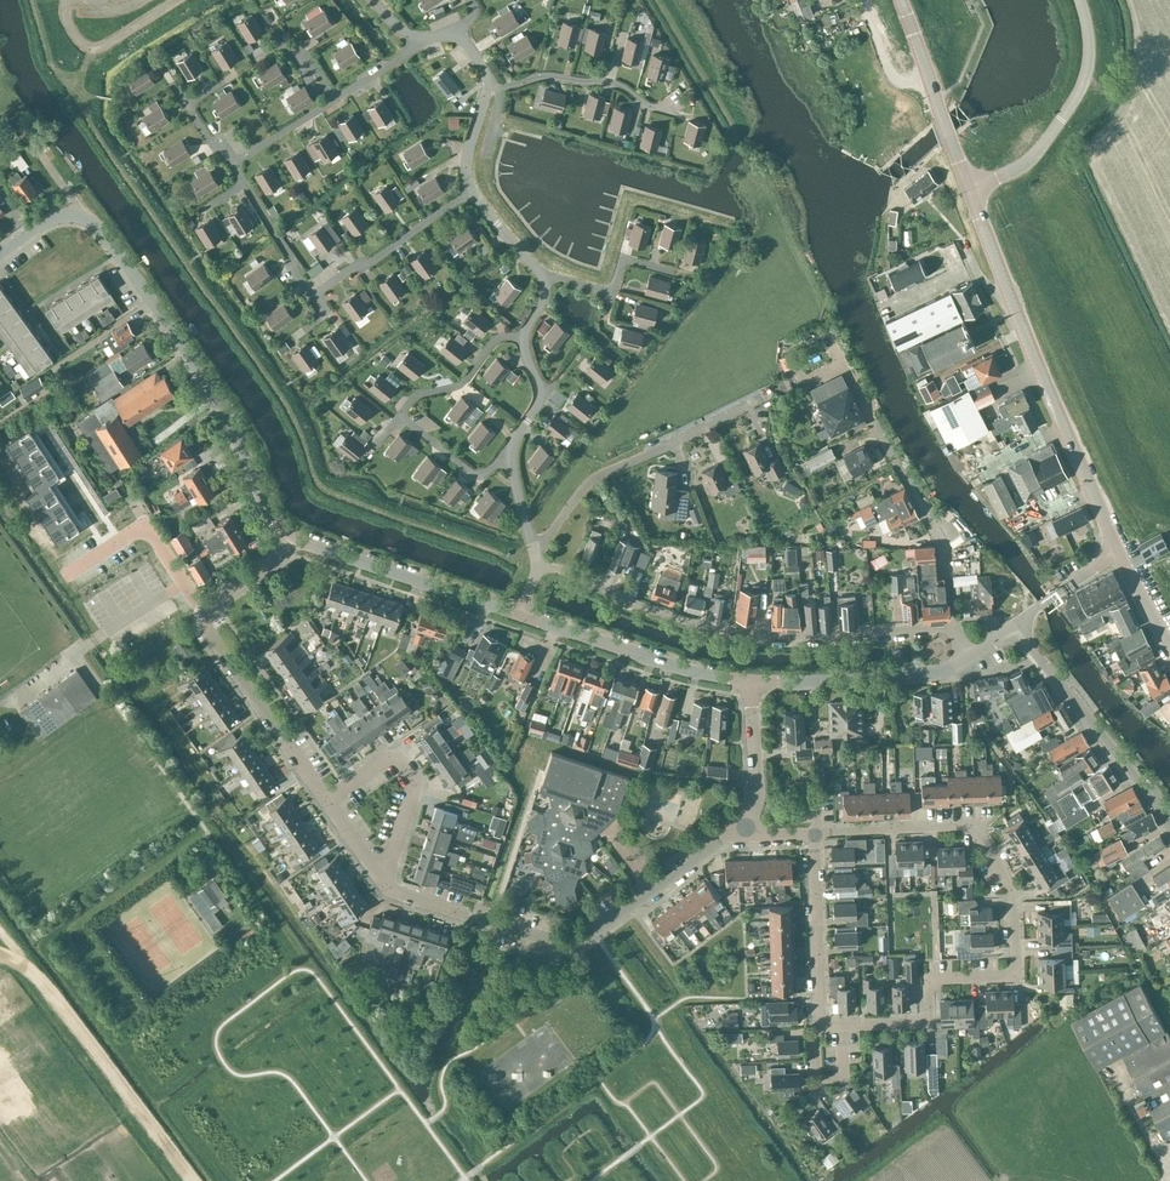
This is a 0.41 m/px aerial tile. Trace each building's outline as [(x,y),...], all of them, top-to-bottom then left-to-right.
[(792,1),(791,1),(799,19),(811,14),(806,0),(792,0),(792,1)] [(498,28),(500,27),(504,34),(520,24),(511,10),(510,10),(507,5),(497,10),(501,16),(493,21),(498,28)] [(319,6),(306,14),(309,19),(322,10),(319,6)] [(443,6),(436,9),(439,16),(446,13),(443,6)] [(314,35),(332,24),(323,10),(322,10),(309,19),(305,21),(314,35)] [(592,10),(590,17),(598,19),(599,11),(592,10)] [(252,15),(237,24),(248,41),(263,32),(252,15)] [(580,40),(584,27),(563,22),(559,40),(567,42),(566,44),(574,46),(576,39),(580,40)] [(602,51),(606,33),(585,27),(582,41),(586,42),(585,49),(593,51),(594,49),(602,51)] [(521,31),(512,37),(514,41),(524,36),(521,31)] [(513,53),(515,52),(519,59),(535,49),(526,34),(508,45),(513,53)] [(344,37),(335,42),(339,48),(348,43),(344,37)] [(623,56),(631,58),(630,60),(638,63),(640,57),(645,58),(647,51),(648,52),(649,44),(627,38),(623,56)] [(209,46),(212,51),(223,69),(237,60),(226,42),(221,45),(218,41),(209,46)] [(338,61),(340,60),(344,67),(360,57),(351,42),(334,53),(338,61)] [(249,43),(243,46),(247,53),(253,49),(249,43)] [(185,59),(178,64),(188,79),(202,70),(191,53),(184,57),(185,59)] [(669,59),(653,55),(647,75),(664,79),(669,59)] [(285,77),(276,63),(271,66),(267,61),(258,66),(261,72),(259,74),(268,88),(285,77)] [(426,67),(429,72),(434,70),(431,64),(426,67)] [(132,87),(134,86),(139,92),(154,83),(145,68),(128,80),(132,87)] [(443,70),(433,78),(448,97),(458,89),(443,70)] [(286,77),(281,81),(284,86),(289,83),(286,77)] [(485,90),(485,81),(474,82),(474,91),(485,90)] [(301,88),(294,93),(287,97),(291,105),(293,103),(297,110),(313,100),(304,86),(301,88)] [(224,88),(217,92),(220,97),(227,93),(224,88)] [(545,98),(543,106),(561,111),(565,95),(545,89),(543,98),(545,98)] [(231,91),(227,94),(213,103),(223,117),(240,106),(231,91)] [(610,102),(605,101),(605,98),(589,93),(584,111),(592,113),(592,116),(600,118),(602,112),(607,114),(610,102)] [(693,94),(687,97),(690,102),(696,100),(693,94)] [(386,121),(385,119),(392,115),(382,99),(368,108),(368,109),(373,117),(379,126),(386,121)] [(146,135),(154,130),(169,120),(160,106),(157,101),(148,106),(152,112),(143,117),(145,121),(139,124),(146,135)] [(615,108),(610,128),(617,130),(616,134),(625,136),(627,130),(632,112),(615,108)] [(368,109),(363,113),(367,120),(373,117),(368,109)] [(341,127),(346,136),(349,141),(357,136),(355,134),(362,130),(352,114),(338,123),(341,127)] [(693,141),(701,143),(706,125),(689,121),(684,141),(692,143),(693,141)] [(649,146),(652,147),(657,148),(662,130),(645,126),(640,146),(649,148),(649,146)] [(334,131),(340,140),(346,136),(341,127),(334,131)] [(306,147),(315,160),(321,157),(323,161),(331,156),(330,154),(337,150),(334,146),(331,141),(327,134),(306,147)] [(175,164),(191,154),(182,140),(164,151),(169,159),(171,157),(175,164)] [(403,153),(407,161),(409,159),(414,166),(429,156),(421,142),(403,153)] [(303,173),(302,171),(308,167),(299,151),(284,160),(295,178),(303,173)] [(19,153),(8,161),(13,167),(17,164),(22,170),(28,165),(19,153)] [(194,171),(198,177),(209,170),(206,164),(194,171)] [(273,188),(272,186),(279,182),(269,166),(255,175),(266,193),(273,188)] [(209,170),(198,177),(191,181),(196,189),(198,187),(202,194),(218,184),(209,170)] [(928,170),(905,189),(914,201),(938,183),(928,170)] [(22,177),(18,171),(9,178),(25,199),(37,191),(26,175),(22,177)] [(422,196),(424,194),(428,201),(444,191),(435,177),(418,188),(422,196)] [(417,180),(405,187),(408,191),(419,183),(417,180)] [(385,211),(399,201),(397,198),(402,195),(394,184),(389,188),(387,184),(380,190),(381,191),(375,196),(385,211)] [(300,188),(294,191),(300,201),(306,198),(300,188)] [(273,205),(267,209),(272,217),(278,213),(273,205)] [(228,216),(222,219),(226,225),(232,235),(238,232),(239,234),(245,230),(249,230),(253,228),(253,225),(242,207),(228,216)] [(350,214),(343,219),(354,234),(367,224),(355,208),(348,213),(350,214)] [(898,210),(890,209),(888,223),(896,225),(898,210)] [(908,224),(909,209),(900,209),(899,223),(908,224)] [(189,216),(184,219),(189,226),(193,224),(189,216)] [(214,242),(213,240),(220,235),(210,220),(196,229),(207,246),(214,242)] [(329,223),(323,227),(322,225),(315,231),(317,232),(310,237),(321,252),(335,242),(333,240),(339,236),(329,223)] [(668,244),(667,246),(676,248),(681,228),(665,224),(660,242),(668,244)] [(634,225),(629,243),(645,247),(651,227),(642,225),(642,227),(634,225)] [(467,226),(450,239),(455,246),(457,244),(461,251),(476,240),(467,226)] [(297,242),(307,238),(304,231),(294,235),(297,242)] [(688,238),(683,258),(699,263),(704,245),(696,243),(697,240),(688,238)] [(897,240),(888,239),(888,249),(897,250),(897,240)] [(486,244),(480,248),(484,254),(490,250),(486,244)] [(429,273),(436,268),(424,251),(411,261),(421,276),(428,271),(429,273)] [(255,258),(249,262),(252,266),(259,262),(255,258)] [(919,260),(888,274),(888,275),(890,274),(897,289),(896,290),(927,276),(926,275),(925,276),(918,261),(919,260)] [(336,262),(319,275),(326,284),(343,271),(336,262)] [(320,263),(307,271),(311,277),(324,268),(320,263)] [(407,263),(401,267),(406,274),(412,270),(407,263)] [(505,263),(500,268),(504,273),(509,268),(505,263)] [(250,281),(245,284),(251,293),(258,288),(273,278),(263,264),(246,276),(250,281)] [(402,272),(397,275),(402,280),(406,277),(402,272)] [(398,296),(405,290),(393,274),(379,283),(390,298),(397,294),(398,296)] [(85,283),(101,307),(114,298),(99,275),(95,278),(94,277),(85,283)] [(645,293),(652,295),(663,298),(665,290),(668,290),(670,282),(650,276),(645,293)] [(502,298),(501,300),(508,305),(521,289),(507,278),(496,293),(502,298)] [(963,317),(984,308),(971,281),(951,291),(963,317)] [(88,315),(101,307),(85,283),(72,291),(88,315)] [(879,289),(875,291),(879,300),(887,296),(885,292),(881,293),(879,289)] [(365,290),(360,294),(365,301),(370,298),(365,290)] [(75,324),(88,315),(72,291),(59,300),(75,324)] [(962,317),(963,317),(951,291),(950,292),(949,292),(885,322),(898,348),(963,318),(962,317)] [(360,313),(361,315),(368,310),(356,293),(342,303),(353,318),(360,313)] [(16,307),(7,294),(0,299),(0,319),(16,307)] [(75,324),(59,300),(45,308),(61,333),(75,324)] [(283,304),(266,316),(271,323),(273,321),(278,328),(293,317),(283,304)] [(635,311),(632,320),(634,320),(633,325),(648,329),(649,324),(653,325),(657,309),(639,304),(637,312),(635,311)] [(2,337),(25,319),(16,307),(0,319),(0,334),(2,337)] [(462,322),(476,333),(479,335),(489,321),(475,310),(470,316),(468,315),(462,322)] [(116,318),(111,311),(106,315),(110,322),(116,318)] [(110,322),(106,315),(100,319),(104,325),(110,322)] [(11,349),(35,332),(25,319),(2,337),(11,349)] [(545,321),(538,329),(543,333),(550,325),(545,321)] [(921,341),(922,343),(920,344),(920,342),(907,348),(918,372),(931,366),(930,364),(932,364),(933,366),(973,347),(961,321),(921,341)] [(101,339),(105,346),(110,344),(116,353),(130,344),(127,340),(136,335),(135,334),(136,333),(133,328),(132,329),(128,322),(101,339)] [(569,333),(556,322),(544,337),(551,342),(549,344),(556,349),(569,333)] [(85,328),(80,332),(84,338),(90,335),(85,328)] [(469,328),(464,334),(471,340),(476,334),(469,328)] [(341,349),(342,351),(349,346),(337,329),(323,339),(334,354),(341,349)] [(621,336),(618,344),(638,350),(643,333),(625,329),(623,337),(621,336)] [(20,362),(44,345),(35,332),(11,349),(20,362)] [(74,336),(78,342),(84,338),(80,332),(74,336)] [(459,333),(454,339),(462,345),(467,339),(459,333)] [(456,363),(467,350),(450,337),(445,344),(447,345),(442,351),(456,363)] [(284,341),(277,346),(281,353),(289,348),(284,341)] [(132,371),(153,358),(143,342),(122,355),(120,351),(106,359),(107,362),(86,376),(91,384),(92,384),(102,399),(124,385),(116,373),(129,366),(132,371)] [(310,364),(311,366),(318,361),(306,344),(292,353),(303,369),(310,364)] [(44,345),(20,362),(29,375),(53,358),(44,345)] [(414,379),(424,366),(408,353),(402,359),(404,361),(399,367),(414,379)] [(612,359),(604,353),(598,359),(595,357),(590,364),(592,365),(587,371),(601,383),(612,370),(607,366),(612,359)] [(991,354),(972,363),(977,373),(981,382),(1000,373),(991,354)] [(385,355),(380,360),(385,365),(390,359),(385,355)] [(793,356),(781,363),(787,374),(799,368),(793,356)] [(510,369),(497,358),(483,374),(490,380),(492,378),(498,383),(510,369)] [(9,362),(3,367),(7,372),(13,367),(9,362)] [(17,373),(13,367),(7,372),(10,377),(17,373)] [(69,370),(65,375),(71,380),(75,375),(69,370)] [(161,378),(156,371),(114,399),(112,397),(96,407),(97,409),(78,422),(110,472),(121,465),(141,452),(123,426),(175,392),(164,376),(161,378)] [(512,371),(508,376),(513,381),(517,376),(512,371)] [(952,392),(952,394),(962,389),(954,373),(945,378),(952,392)] [(981,382),(977,373),(964,380),(968,388),(981,382)] [(375,383),(370,389),(385,401),(395,387),(379,374),(374,381),(375,383)] [(394,374),(389,380),(396,385),(401,379),(394,374)] [(819,412),(827,427),(816,432),(820,439),(830,434),(831,436),(853,425),(855,429),(866,424),(842,374),(810,390),(821,412),(819,412)] [(40,376),(21,388),(27,397),(46,386),(40,376)] [(926,402),(941,395),(933,379),(918,387),(926,402)] [(952,392),(946,380),(940,389),(944,396),(952,392)] [(988,390),(983,381),(968,389),(930,409),(939,428),(934,430),(945,452),(950,449),(989,430),(978,409),(995,399),(989,389),(988,390)] [(0,396),(0,402),(1,404),(14,395),(10,389),(0,396)] [(1004,416),(1027,405),(1028,404),(1022,390),(1004,399),(1004,401),(999,404),(1004,416)] [(587,393),(584,397),(590,401),(593,397),(587,393)] [(572,400),(567,407),(583,420),(594,406),(579,395),(574,402),(572,400)] [(351,406),(346,412),(361,423),(371,410),(355,397),(349,404),(351,406)] [(456,416),(454,418),(461,423),(474,407),(461,397),(450,411),(456,416)] [(492,404),(487,411),(492,415),(497,408),(492,404)] [(1027,405),(1004,416),(1003,417),(1002,416),(992,421),(992,422),(988,424),(994,434),(1010,427),(1008,422),(1017,418),(1024,433),(1037,427),(1027,405)] [(476,408),(471,414),(477,419),(482,413),(476,408)] [(545,426),(544,427),(559,439),(566,445),(576,431),(571,427),(566,423),(569,418),(562,412),(558,417),(555,414),(551,419),(545,426)] [(470,416),(466,420),(472,425),(476,420),(470,416)] [(475,444),(476,442),(483,447),(494,432),(481,422),(468,438),(475,444)] [(37,489),(27,496),(58,543),(81,529),(50,482),(60,475),(29,427),(7,442),(37,489)] [(366,431),(362,436),(367,440),(371,435),(366,431)] [(360,443),(356,440),(353,438),(348,433),(342,440),(344,441),(339,448),(353,459),(364,446),(363,446),(363,445),(362,445),(360,443)] [(353,438),(356,440),(360,443),(362,445),(363,445),(363,446),(367,442),(357,433),(353,438)] [(412,444),(399,434),(387,448),(394,453),(392,455),(399,461),(412,444)] [(181,438),(161,451),(169,463),(160,469),(163,474),(192,454),(181,438)] [(755,473),(767,467),(773,478),(784,472),(777,458),(770,462),(759,442),(743,450),(755,473)] [(1057,484),(1056,482),(1066,477),(1050,444),(1007,466),(1023,499),(1049,486),(1050,488),(1057,484)] [(419,450),(413,445),(408,451),(414,456),(419,450)] [(535,467),(536,465),(542,470),(554,456),(540,445),(528,462),(535,467)] [(844,457),(836,461),(846,480),(854,476),(864,471),(863,468),(873,463),(863,445),(843,455),(844,457)] [(829,448),(806,459),(812,469),(834,457),(829,448)] [(421,478),(427,483),(431,479),(436,484),(446,471),(427,456),(416,471),(422,476),(421,478)] [(136,473),(145,467),(141,461),(132,467),(136,473)] [(712,492),(723,487),(728,495),(740,489),(733,475),(725,479),(717,464),(701,472),(712,492)] [(182,477),(190,490),(207,479),(199,467),(182,477)] [(651,506),(652,506),(674,509),(673,518),(686,519),(689,491),(675,489),(677,472),(656,470),(654,488),(653,488),(651,506)] [(999,517),(1017,508),(1001,475),(983,484),(999,517)] [(454,478),(442,492),(445,494),(444,496),(447,499),(454,504),(459,498),(464,501),(470,494),(465,490),(467,488),(454,478)] [(199,503),(215,492),(207,479),(190,490),(185,494),(171,503),(177,511),(191,503),(188,498),(193,495),(199,503)] [(1075,479),(1066,481),(1069,495),(1078,493),(1075,479)] [(784,480),(781,487),(793,494),(797,488),(784,480)] [(116,487),(103,494),(108,502),(120,494),(116,487)] [(919,518),(913,505),(905,487),(849,513),(852,520),(861,515),(866,526),(877,521),(883,532),(890,528),(891,531),(919,518)] [(171,503),(185,494),(182,489),(174,494),(168,498),(171,503)] [(482,510),(481,512),(492,521),(504,505),(500,502),(500,501),(487,490),(482,497),(481,498),(476,505),(482,510)] [(864,506),(876,501),(872,492),(861,498),(864,506)] [(799,497),(798,502),(800,507),(808,502),(803,495),(799,497)] [(612,506),(606,520),(620,525),(625,511),(612,506)] [(694,523),(703,520),(698,506),(689,509),(694,523)] [(1059,534),(1088,521),(1081,507),(1053,521),(1059,534)] [(1017,513),(1009,523),(1016,528),(1024,518),(1017,513)] [(202,542),(207,550),(239,530),(230,516),(215,526),(218,532),(202,542)] [(820,522),(816,525),(819,531),(824,528),(820,522)] [(1029,525),(1018,530),(1021,534),(1031,529),(1029,525)] [(592,529),(582,556),(596,561),(604,541),(598,539),(601,532),(592,529)] [(183,530),(170,538),(181,556),(194,548),(183,530)] [(247,543),(239,530),(207,550),(210,555),(227,544),(232,553),(247,543)] [(1027,546),(1038,542),(1033,530),(1022,534),(1027,546)] [(1138,546),(1139,547),(1146,561),(1168,549),(1160,534),(1138,546)] [(966,537),(954,542),(956,547),(968,542),(966,537)] [(639,546),(618,538),(608,566),(620,570),(624,562),(632,565),(639,546)] [(839,539),(837,542),(838,545),(842,547),(845,546),(846,542),(846,539),(843,538),(839,539)] [(795,543),(795,549),(801,550),(801,558),(793,557),(793,563),(814,564),(814,544),(795,543)] [(766,560),(765,545),(742,546),(743,561),(766,560)] [(918,595),(921,595),(923,620),(949,618),(947,602),(945,602),(943,581),(936,581),(933,546),(914,547),(918,595)] [(193,549),(182,556),(186,562),(197,555),(193,549)] [(828,569),(838,569),(836,549),(826,550),(828,569)] [(914,549),(906,549),(906,557),(914,556),(914,549)] [(649,555),(640,551),(636,563),(645,567),(649,555)] [(714,568),(711,567),(710,567),(710,568),(710,571),(707,585),(713,586),(717,587),(718,587),(727,589),(729,578),(729,574),(731,563),(732,557),(722,555),(719,572),(713,571),(714,568)] [(711,567),(712,558),(704,556),(702,567),(710,568),(710,567),(711,567)] [(198,583),(211,575),(200,558),(188,566),(198,583)] [(986,570),(986,558),(977,558),(977,570),(986,570)] [(798,565),(784,566),(785,573),(798,572),(798,565)] [(1112,571),(1075,590),(1075,591),(1067,595),(1065,604),(1067,608),(1065,609),(1073,624),(1082,619),(1083,622),(1126,600),(1112,571)] [(671,605),(680,583),(679,583),(680,580),(660,572),(657,582),(651,597),(671,605)] [(891,591),(904,590),(903,573),(890,574),(891,591)] [(977,574),(954,576),(955,585),(971,583),(973,598),(975,598),(976,614),(992,612),(991,599),(992,599),(990,576),(977,577),(977,574)] [(785,590),(784,577),(777,578),(773,578),(773,590),(778,590),(778,591),(785,590)] [(337,617),(340,606),(347,586),(332,581),(326,601),(335,604),(331,615),(337,617)] [(690,583),(683,608),(701,613),(704,599),(694,596),(697,585),(690,583)] [(740,590),(736,618),(754,621),(759,585),(753,584),(752,591),(740,590)] [(713,586),(707,585),(705,585),(704,596),(711,597),(713,586)] [(361,591),(347,586),(340,606),(349,609),(345,620),(351,622),(354,610),(361,591)] [(374,595),(361,591),(354,610),(363,613),(359,624),(364,626),(368,615),(374,595)] [(799,615),(796,592),(786,594),(786,598),(782,598),(782,597),(773,596),(773,599),(771,629),(800,630),(801,615),(799,615)] [(918,619),(917,600),(919,595),(918,595),(918,592),(901,593),(904,620),(911,620),(918,619)] [(714,597),(711,597),(709,607),(712,608),(710,620),(720,621),(725,595),(715,593),(714,597)] [(378,631),(382,620),(388,599),(374,595),(368,615),(377,618),(373,629),(378,631)] [(823,595),(824,604),(816,605),(819,629),(832,627),(829,595),(823,595)] [(837,597),(838,604),(837,604),(839,627),(857,626),(854,595),(837,597)] [(388,599),(382,620),(390,622),(386,634),(392,636),(403,604),(388,599)] [(1083,622),(1079,624),(1083,633),(1105,623),(1114,618),(1122,634),(1139,625),(1126,600),(1083,622)] [(806,630),(819,629),(816,605),(816,602),(803,603),(806,630)] [(418,628),(413,641),(416,642),(421,644),(426,630),(442,636),(448,620),(421,611),(416,627),(418,628)] [(297,627),(291,632),(294,636),(300,632),(297,627)] [(324,627),(322,633),(329,636),(331,629),(324,627)] [(358,627),(355,635),(361,637),(364,629),(358,627)] [(1118,636),(1116,637),(1106,643),(1111,652),(1115,650),(1120,658),(1124,656),(1126,659),(1150,647),(1140,628),(1119,638),(1118,636)] [(332,631),(329,640),(333,641),(337,639),(338,633),(332,631)] [(294,636),(291,632),(264,651),(272,663),(289,651),(284,644),(294,636)] [(414,651),(416,642),(413,641),(409,639),(411,634),(403,632),(398,646),(406,649),(414,651)] [(318,634),(308,641),(312,646),(322,639),(318,634)] [(470,647),(466,656),(472,659),(469,666),(492,677),(497,666),(507,646),(483,634),(476,650),(470,647)] [(955,654),(956,636),(947,636),(925,634),(924,652),(955,654)] [(305,640),(299,644),(302,648),(308,644),(305,640)] [(180,642),(176,645),(174,646),(182,658),(189,654),(180,642)] [(299,644),(289,651),(272,663),(280,675),(297,663),(292,655),(302,648),(299,644)] [(450,644),(445,654),(455,659),(459,661),(464,650),(450,644)] [(337,645),(328,651),(332,655),(340,649),(337,645)] [(509,648),(507,654),(516,658),(518,651),(509,648)] [(901,649),(899,649),(893,649),(894,658),(901,657),(901,649)] [(1124,656),(1117,660),(1125,674),(1155,658),(1151,649),(1126,661),(1124,656)] [(507,678),(510,679),(514,681),(516,675),(525,679),(535,658),(519,651),(507,678)] [(346,652),(341,656),(347,664),(352,660),(346,652)] [(445,654),(436,672),(446,676),(455,659),(445,654)] [(280,675),(289,687),(306,675),(300,667),(310,660),(307,656),(297,663),(280,675)] [(361,656),(357,659),(361,665),(365,663),(361,656)] [(560,697),(562,690),(572,662),(561,658),(556,674),(549,693),(560,697)] [(403,675),(410,669),(403,659),(395,664),(403,675)] [(1150,689),(1156,699),(1169,691),(1169,683),(1165,673),(1161,675),(1154,661),(1139,669),(1145,680),(1140,683),(1146,692),(1150,689)] [(583,666),(572,662),(562,690),(560,697),(571,700),(577,681),(578,681),(583,666)] [(321,664),(316,668),(319,672),(319,673),(324,669),(321,664)] [(181,690),(191,683),(196,690),(213,678),(204,666),(177,685),(181,690)] [(319,672),(316,668),(306,675),(289,687),(297,699),(314,687),(309,679),(319,672)] [(583,715),(589,700),(599,672),(587,668),(582,683),(586,685),(576,713),(583,715)] [(77,669),(20,710),(40,738),(97,697),(77,669)] [(1014,726),(1056,705),(1042,680),(1031,686),(1022,670),(1009,677),(1014,686),(1011,688),(1011,691),(1003,695),(1004,696),(998,699),(1000,703),(997,704),(1001,711),(1003,709),(1007,717),(1008,716),(1014,726)] [(610,676),(599,672),(589,700),(583,715),(582,719),(590,721),(596,702),(599,703),(603,691),(604,691),(610,676)] [(495,675),(488,686),(494,690),(500,678),(495,675)] [(1007,675),(977,680),(977,681),(979,694),(980,700),(1009,689),(1007,675)] [(378,685),(386,697),(401,718),(413,709),(397,685),(392,689),(385,680),(382,682),(378,676),(374,679),(378,685)] [(611,727),(611,726),(613,721),(626,681),(615,677),(609,694),(616,696),(610,712),(609,712),(604,713),(601,723),(611,727)] [(1134,683),(1130,677),(1117,684),(1126,696),(1132,693),(1128,686),(1134,683)] [(221,690),(213,678),(196,690),(186,697),(189,702),(199,695),(204,702),(221,690)] [(324,680),(314,687),(297,699),(306,711),(323,699),(317,691),(327,684),(324,680)] [(359,694),(368,689),(364,681),(355,686),(359,694)] [(536,685),(527,681),(515,706),(523,710),(528,700),(529,700),(536,685)] [(626,681),(613,721),(611,726),(618,728),(624,709),(630,711),(638,685),(626,681)] [(979,694),(977,681),(969,682),(970,700),(978,699),(978,694),(979,694)] [(389,726),(401,718),(386,697),(378,685),(373,688),(382,701),(375,706),(389,726)] [(659,691),(646,687),(638,709),(643,711),(641,718),(649,721),(659,691)] [(207,707),(212,714),(229,702),(221,690),(204,702),(194,709),(197,714),(207,707)] [(664,693),(657,720),(669,723),(676,697),(664,693)] [(928,704),(931,704),(931,694),(927,695),(927,693),(914,694),(915,720),(923,720),(923,714),(928,714),(928,704)] [(931,694),(931,704),(932,720),(951,719),(950,693),(931,693),(931,694)] [(389,726),(375,706),(369,710),(366,706),(360,697),(355,701),(378,733),(389,726)] [(125,699),(118,704),(121,707),(127,703),(125,699)] [(1159,707),(1167,719),(1169,717),(1169,699),(1159,707)] [(462,700),(458,705),(468,712),(472,707),(462,700)] [(378,733),(355,701),(351,704),(360,716),(353,721),(367,741),(378,733)] [(829,736),(840,735),(840,736),(864,736),(862,701),(828,702),(829,736)] [(221,727),(238,715),(229,702),(212,714),(202,721),(206,726),(216,719),(221,727)] [(682,719),(679,731),(702,736),(708,705),(694,702),(690,720),(682,719)] [(1064,702),(1052,709),(1063,727),(1074,720),(1064,702)] [(712,706),(711,737),(725,737),(727,707),(712,706)] [(333,716),(330,711),(328,708),(316,716),(322,724),(329,719),(338,731),(330,737),(331,738),(339,750),(344,757),(356,749),(333,716)] [(335,708),(330,711),(333,716),(356,749),(367,741),(353,721),(347,725),(338,713),(335,708)] [(1016,750),(1038,738),(1041,744),(1045,742),(1038,729),(1055,720),(1049,710),(1006,734),(1012,744),(1016,750)] [(785,730),(784,731),(784,736),(786,737),(786,739),(787,749),(795,749),(795,760),(813,759),(812,748),(805,748),(803,712),(793,713),(793,711),(787,712),(787,713),(784,713),(785,730)] [(179,712),(174,715),(178,720),(182,717),(179,712)] [(438,713),(422,724),(427,730),(442,719),(438,713)] [(981,714),(973,716),(974,723),(982,722),(981,714)] [(546,722),(532,718),(528,729),(542,734),(541,737),(545,738),(549,726),(545,725),(546,722)] [(672,719),(670,728),(677,729),(679,720),(672,719)] [(424,751),(460,726),(461,725),(458,720),(454,724),(441,733),(436,726),(416,740),(424,751)] [(961,722),(952,723),(953,742),(962,742),(961,722)] [(432,762),(452,748),(447,742),(460,733),(460,732),(463,730),(460,726),(424,751),(432,762)] [(933,728),(923,728),(924,740),(933,739),(933,728)] [(548,731),(546,738),(558,742),(560,735),(548,731)] [(229,750),(234,758),(251,746),(243,734),(237,738),(232,732),(215,744),(219,751),(216,753),(219,757),(229,750)] [(1045,741),(1045,742),(1041,744),(1045,751),(1049,750),(1056,763),(1088,745),(1081,732),(1059,744),(1055,736),(1050,739),(1045,741)] [(565,733),(562,741),(571,744),(574,736),(565,733)] [(574,739),(572,747),(585,751),(589,738),(582,736),(580,741),(574,739)] [(636,767),(637,762),(640,755),(631,752),(632,749),(629,748),(631,739),(624,737),(616,760),(636,767)] [(331,738),(322,744),(330,756),(339,750),(331,738)] [(831,740),(814,740),(814,752),(831,751),(831,740)] [(496,760),(485,742),(473,751),(440,773),(448,785),(455,779),(460,786),(473,777),(468,770),(463,764),(476,755),(479,760),(485,768),(492,763),(496,760)] [(643,743),(640,755),(637,762),(651,766),(657,748),(643,743)] [(259,758),(251,746),(234,758),(224,765),(227,769),(237,763),(242,770),(259,758)] [(440,773),(473,751),(469,746),(456,754),(452,748),(432,762),(440,773)] [(946,747),(936,747),(936,757),(946,757),(946,747)] [(1070,759),(1059,765),(1066,776),(1043,790),(1049,800),(1084,778),(1076,767),(1082,763),(1087,771),(1099,764),(1089,749),(1070,759)] [(559,902),(563,904),(569,906),(576,899),(574,887),(578,878),(587,870),(585,859),(593,851),(591,839),(599,832),(598,826),(611,815),(616,816),(620,806),(614,805),(620,787),(626,788),(629,778),(602,769),(552,752),(540,791),(550,794),(553,805),(544,812),(538,810),(529,818),(532,830),(537,832),(540,843),(531,851),(534,863),(544,867),(547,878),(555,880),(557,889),(556,890),(559,902)] [(245,774),(250,782),(267,770),(259,758),(242,770),(232,777),(235,781),(245,774)] [(290,758),(276,765),(283,778),(296,771),(290,758)] [(479,760),(472,765),(479,774),(485,770),(484,768),(485,768),(479,760)] [(485,768),(484,768),(485,770),(493,783),(501,778),(492,763),(485,768)] [(726,779),(726,778),(726,768),(708,766),(706,777),(726,779)] [(904,776),(916,775),(916,766),(904,767),(904,776)] [(1118,782),(1108,766),(1096,774),(1096,773),(1083,781),(1093,798),(1106,790),(1105,789),(1118,782)] [(1000,775),(992,775),(992,768),(986,769),(988,797),(1001,797),(1000,775)] [(962,798),(960,769),(955,770),(956,777),(947,777),(948,799),(962,798)] [(975,798),(974,776),(966,776),(966,769),(960,769),(962,798),(975,798)] [(975,798),(988,797),(986,769),(981,769),(981,776),(974,776),(975,798)] [(259,794),(276,782),(267,770),(250,782),(240,789),(244,793),(254,786),(259,794)] [(815,778),(807,774),(804,781),(812,785),(815,778)] [(942,784),(934,784),(935,806),(949,805),(948,799),(947,777),(947,776),(941,776),(942,784)] [(926,777),(921,777),(922,806),(935,806),(934,784),(927,784),(926,777)] [(896,814),(895,780),(890,780),(890,793),(882,794),(883,815),(896,814)] [(910,814),(909,792),(901,793),(901,780),(895,780),(896,814),(910,814)] [(870,815),(869,781),(864,781),(864,794),(856,794),(857,816),(870,815)] [(883,815),(882,794),(875,794),(874,781),(869,781),(870,815),(883,815)] [(1147,813),(1132,786),(1103,801),(1110,813),(1114,811),(1115,814),(1116,817),(1122,819),(1124,824),(1147,813)] [(1071,788),(1051,801),(1066,826),(1088,812),(1083,803),(1081,805),(1071,788)] [(848,791),(842,791),(841,791),(835,791),(836,809),(843,808),(843,816),(857,816),(856,794),(848,795),(848,791)] [(286,797),(269,809),(274,817),(264,824),(268,828),(278,822),(295,810),(286,797)] [(1040,799),(1031,801),(1034,810),(1042,807),(1040,799)] [(452,812),(436,807),(431,821),(475,835),(477,828),(454,821),(457,813),(467,816),(469,808),(455,804),(452,812)] [(494,805),(492,812),(500,815),(502,808),(494,805)] [(276,840),(286,833),(303,822),(295,810),(278,822),(282,829),(273,835),(276,840)] [(1158,825),(1151,812),(1126,825),(1128,830),(1125,832),(1121,833),(1125,842),(1133,839),(1132,838),(1158,825)] [(1003,830),(1009,839),(1011,842),(1029,830),(1019,813),(1006,821),(1010,826),(1003,830)] [(249,816),(245,818),(249,825),(253,822),(249,816)] [(431,821),(427,835),(440,839),(447,841),(450,834),(472,842),(475,835),(431,821)] [(1111,821),(1097,828),(1102,838),(1116,830),(1111,821)] [(291,840),(281,847),(284,852),(295,845),(312,834),(303,822),(286,833),(291,840)] [(1051,831),(1056,828),(1053,822),(1048,825),(1051,831)] [(1056,828),(1051,831),(1055,838),(1060,835),(1056,828)] [(1033,836),(1029,830),(1011,842),(1018,853),(1036,841),(1041,838),(1038,833),(1033,836)] [(320,846),(312,834),(295,845),(300,853),(289,860),(293,864),(298,861),(302,867),(320,855),(316,848),(320,846)] [(1121,860),(1122,861),(1134,879),(1150,869),(1144,860),(1166,845),(1159,834),(1121,860)] [(1143,844),(1153,839),(1150,834),(1140,839),(1143,844)] [(445,849),(447,841),(427,835),(422,849),(457,860),(459,855),(459,853),(445,849)] [(1018,853),(1024,864),(1043,852),(1040,847),(1045,844),(1042,838),(1036,841),(1018,853)] [(1120,838),(1098,849),(1105,863),(1127,852),(1120,838)] [(865,854),(865,839),(845,840),(846,848),(831,849),(832,865),(853,864),(853,854),(865,854)] [(902,867),(909,867),(908,842),(895,843),(896,875),(902,875),(902,867)] [(922,842),(908,842),(909,867),(916,866),(916,875),(923,874),(923,873),(922,863),(922,842)] [(1065,847),(1056,853),(1059,858),(1068,852),(1065,847)] [(944,872),(951,872),(950,848),(936,848),(937,865),(937,879),(937,881),(944,881),(944,872)] [(963,848),(950,848),(951,872),(958,872),(958,881),(971,880),(971,863),(963,864),(963,848)] [(457,860),(422,849),(418,863),(438,869),(441,861),(455,865),(457,860)] [(1050,863),(1043,852),(1024,864),(1031,875),(1050,863)] [(607,854),(603,858),(610,867),(614,864),(607,854)] [(316,889),(326,881),(343,870),(335,857),(329,861),(325,855),(314,863),(323,877),(313,884),(316,889)] [(792,881),(791,859),(778,860),(779,888),(780,901),(786,901),(785,887),(784,887),(784,881),(792,881)] [(1050,863),(1031,875),(1039,886),(1045,882),(1049,889),(1056,885),(1068,877),(1056,859),(1050,863)] [(752,889),(751,860),(738,861),(739,883),(747,882),(747,889),(752,889)] [(765,882),(765,860),(751,860),(752,889),(758,888),(758,882),(765,882)] [(779,888),(778,860),(765,860),(765,882),(773,881),(773,888),(779,888)] [(293,864),(297,871),(302,867),(298,861),(293,864)] [(739,883),(738,861),(725,861),(726,883),(726,889),(732,889),(732,883),(739,883)] [(452,876),(450,881),(436,877),(438,869),(418,863),(413,877),(448,888),(448,889),(468,896),(473,883),(459,878),(452,876)] [(930,863),(922,863),(923,873),(930,873),(930,865),(930,863)] [(1152,876),(1158,885),(1166,879),(1169,876),(1169,864),(1152,876)] [(477,868),(474,877),(483,879),(486,871),(477,868)] [(834,874),(832,874),(833,890),(839,890),(854,889),(854,888),(857,888),(866,888),(865,881),(854,882),(854,873),(852,873),(852,869),(834,869),(834,874)] [(321,896),(324,901),(328,898),(334,893),(351,882),(343,870),(326,881),(332,889),(321,896)] [(724,872),(714,872),(715,888),(724,888),(724,872)] [(281,874),(275,878),(279,883),(285,879),(281,874)] [(1166,879),(1169,884),(1151,897),(1156,905),(1169,895),(1169,893),(1169,892),(1169,876),(1166,879)] [(546,879),(541,884),(545,888),(550,883),(546,879)] [(198,891),(209,907),(214,903),(218,908),(227,901),(224,897),(225,896),(214,880),(198,891)] [(333,905),(329,908),(332,913),(343,906),(360,894),(351,882),(334,893),(328,898),(333,905)] [(718,899),(705,882),(694,890),(714,916),(719,913),(712,904),(718,899)] [(1122,918),(1145,903),(1131,882),(1107,897),(1122,918)] [(523,894),(522,887),(516,885),(510,889),(511,896),(518,899),(523,894)] [(1060,896),(1056,885),(1049,889),(1054,896),(1060,896)] [(866,888),(857,888),(857,896),(873,895),(872,888),(866,888)] [(1104,892),(1107,897),(1114,893),(1110,888),(1104,892)] [(694,890),(684,898),(697,915),(701,921),(708,916),(710,919),(711,919),(714,916),(694,890)] [(350,919),(368,906),(360,894),(343,906),(348,913),(337,920),(341,925),(342,924),(350,919)] [(1169,916),(1169,897),(1156,907),(1164,919),(1169,916)] [(697,915),(684,898),(673,906),(693,932),(698,928),(691,919),(697,915)] [(834,903),(833,903),(834,919),(845,919),(849,919),(850,926),(867,925),(867,912),(855,913),(855,902),(854,902),(854,898),(834,898),(834,903)] [(974,899),(957,900),(958,914),(969,913),(970,928),(986,928),(985,923),(991,922),(990,906),(975,907),(974,899)] [(309,900),(305,903),(309,909),(313,907),(309,900)] [(1038,913),(1039,926),(1063,925),(1062,918),(1071,918),(1071,904),(1066,904),(1066,900),(1053,900),(1054,904),(1050,904),(1050,912),(1038,913)] [(693,932),(673,906),(663,913),(676,931),(682,926),(689,935),(693,932)] [(761,984),(761,991),(748,991),(748,997),(783,996),(783,994),(796,993),(793,906),(758,907),(759,913),(763,913),(765,912),(769,911),(769,921),(770,930),(766,930),(764,928),(759,928),(759,941),(765,941),(766,939),(770,939),(771,957),(767,957),(765,956),(760,956),(760,969),(762,969),(765,968),(767,967),(771,966),(772,985),(768,985),(766,983),(761,984)] [(662,947),(662,946),(667,943),(673,939),(670,935),(676,931),(663,913),(652,922),(657,928),(651,932),(662,947)] [(318,914),(312,918),(316,925),(322,921),(318,914)] [(387,953),(397,919),(383,914),(381,919),(373,916),(368,933),(385,938),(381,951),(387,953)] [(730,915),(723,920),(726,924),(733,919),(730,915)] [(353,924),(350,919),(342,924),(345,929),(353,924)] [(405,944),(412,923),(397,919),(387,953),(393,955),(397,942),(405,944)] [(415,962),(426,928),(412,923),(405,944),(413,947),(409,960),(415,962)] [(1063,932),(1063,925),(1039,926),(1039,939),(1055,938),(1056,946),(1073,945),(1072,932),(1063,932)] [(254,927),(242,935),(246,941),(258,933),(254,927)] [(836,932),(834,932),(835,948),(857,947),(857,945),(856,931),(855,931),(855,927),(835,927),(836,932)] [(1141,953),(1148,949),(1135,927),(1125,933),(1136,954),(1140,952),(1141,953)] [(441,961),(449,935),(426,928),(415,962),(418,963),(421,964),(425,951),(433,953),(431,958),(441,961)] [(992,932),(986,933),(986,928),(970,928),(970,933),(964,934),(965,947),(956,948),(957,958),(976,957),(975,949),(992,948),(992,932)] [(888,938),(876,939),(876,954),(889,954),(888,938)] [(338,946),(331,952),(337,958),(344,952),(338,946)] [(1056,957),(1040,958),(1041,971),(1064,970),(1079,970),(1078,959),(1073,959),(1073,950),(1056,950),(1056,957)] [(872,954),(857,955),(858,964),(873,963),(872,954)] [(896,957),(887,957),(887,976),(897,976),(896,957)] [(906,979),(916,979),(915,959),(905,960),(906,979)] [(1064,970),(1041,971),(1041,984),(1059,984),(1059,991),(1074,990),(1074,983),(1079,983),(1079,970),(1064,970)] [(830,995),(838,994),(838,1010),(854,1009),(854,987),(844,988),(843,977),(837,977),(837,975),(829,975),(830,995)] [(883,1008),(883,986),(874,987),(873,977),(863,978),(863,990),(867,990),(867,1009),(883,1008)] [(425,984),(424,987),(432,989),(435,981),(432,980),(425,984)] [(1169,1139),(1169,1036),(1166,1029),(1165,1030),(1140,983),(1072,1019),(1097,1066),(1122,1053),(1144,1096),(1135,1100),(1141,1112),(1150,1107),(1168,1140),(1169,1139)] [(908,985),(892,986),(893,1008),(909,1007),(908,985)] [(999,991),(999,1015),(1007,1015),(1007,1024),(1013,1024),(1013,1026),(1021,1026),(1020,1008),(1013,1008),(1012,990),(999,991)] [(993,1015),(999,1015),(999,991),(985,991),(986,1009),(979,1010),(979,1020),(979,1028),(987,1027),(987,1025),(993,1025),(993,1015)] [(1071,993),(1060,994),(1060,1003),(1072,1003),(1071,993)] [(979,1036),(979,1028),(979,1020),(973,1020),(972,999),(956,1000),(957,1027),(967,1026),(969,1033),(973,1033),(973,1037),(979,1036)] [(936,1022),(936,1028),(936,1038),(943,1038),(943,1034),(946,1034),(948,1027),(957,1027),(956,1000),(941,1001),(941,1022),(936,1022)] [(768,1002),(762,1002),(762,1010),(768,1009),(768,1010),(769,1023),(776,1023),(797,1022),(797,1008),(788,1009),(788,1001),(768,1002)] [(717,1028),(731,1028),(737,1028),(736,1013),(730,1013),(717,1024),(717,1028)] [(770,1043),(777,1043),(777,1056),(799,1056),(798,1041),(784,1042),(783,1034),(769,1035),(770,1043)] [(986,1035),(979,1037),(981,1045),(988,1044),(986,1035)] [(924,1042),(905,1043),(906,1070),(925,1069),(924,1042)] [(873,1049),(874,1074),(892,1074),(892,1087),(893,1087),(900,1087),(899,1065),(892,1065),(891,1048),(873,1049)] [(761,1053),(750,1054),(750,1061),(761,1061),(761,1053)] [(947,1080),(947,1056),(937,1057),(937,1068),(938,1080),(947,1080)] [(765,1071),(764,1061),(750,1063),(750,1072),(765,1071)] [(785,1067),(771,1068),(771,1075),(771,1090),(779,1089),(779,1097),(794,1096),(794,1089),(800,1089),(799,1074),(785,1074),(785,1067)] [(937,1068),(928,1068),(929,1088),(938,1087),(938,1080),(937,1068)] [(837,1104),(832,1108),(840,1120),(845,1116),(860,1106),(861,1108),(868,1104),(859,1091),(855,1086),(850,1091),(849,1090),(834,1100),(837,1104)] [(814,1135),(816,1133),(823,1143),(841,1130),(833,1118),(827,1122),(819,1111),(807,1120),(810,1124),(807,1126),(807,1129),(811,1135),(814,1135)] [(826,1154),(820,1158),(826,1166),(832,1162),(826,1154)]
